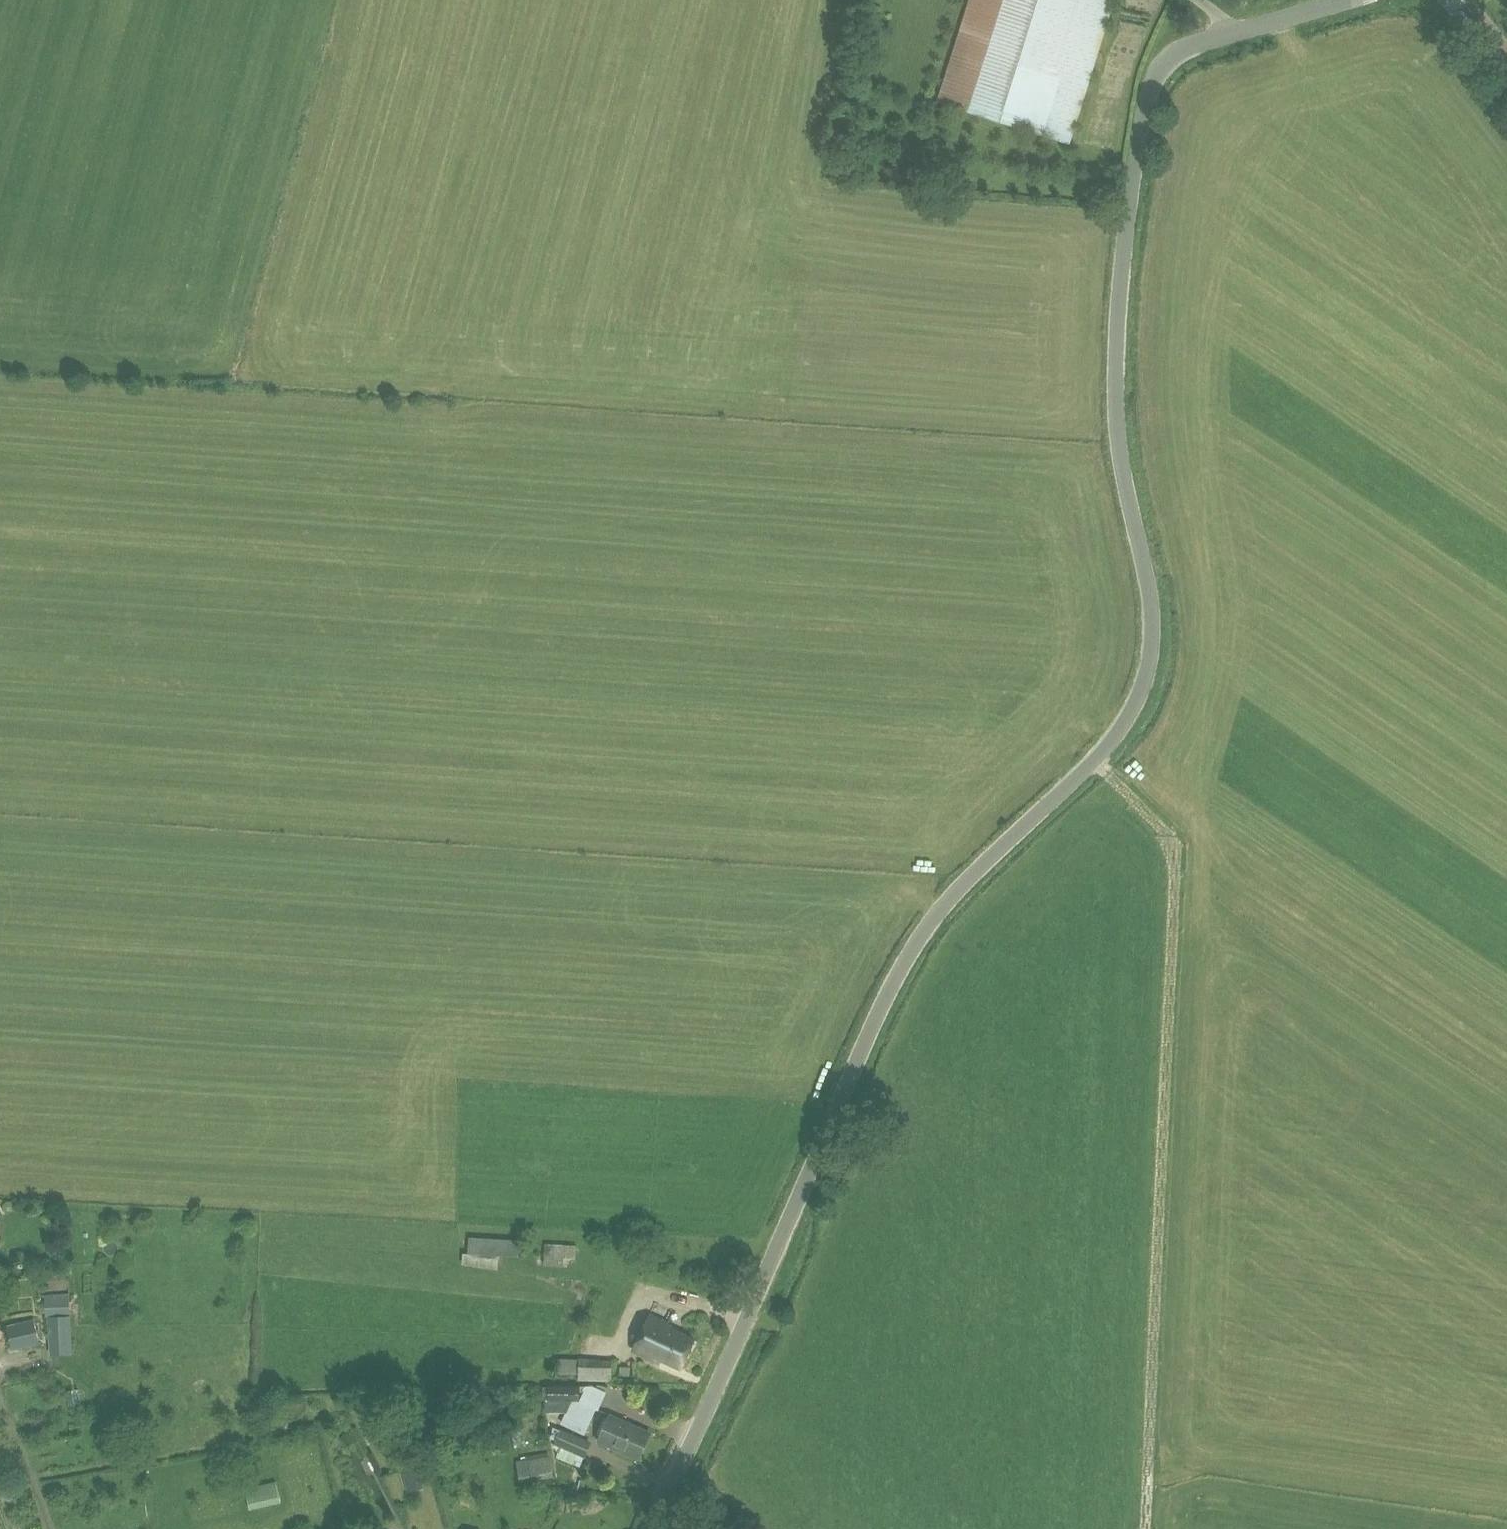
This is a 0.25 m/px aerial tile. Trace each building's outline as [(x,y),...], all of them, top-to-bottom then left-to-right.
[(936,102),(1070,144),(1115,0),(968,0),(936,102)] [(1376,12),(1389,9),(1387,0),(1373,0),(1376,12)] [(469,1255),(519,1257),(519,1240),(470,1237),(469,1255)] [(544,1266),(563,1266),(565,1244),(545,1243),(544,1266)] [(48,1317),(71,1315),(69,1293),(45,1295),(45,1308),(46,1317),(48,1317)] [(73,1354),(71,1315),(48,1317),(50,1355),(73,1354)] [(656,1360),(656,1358),(680,1368),(694,1338),(671,1328),(673,1325),(650,1315),(634,1350),(656,1360)] [(34,1320),(7,1326),(13,1349),(39,1343),(34,1320)] [(579,1374),(579,1358),(559,1358),(559,1374),(579,1374)] [(612,1358),(579,1358),(579,1374),(578,1381),(612,1381),(612,1358)] [(553,1377),(552,1386),(573,1386),(573,1377),(553,1377)] [(612,1384),(581,1385),(581,1401),(613,1400),(612,1384)] [(650,1431),(611,1414),(599,1442),(638,1459),(650,1431)] [(531,1482),(552,1478),(549,1456),(527,1460),(531,1482)] [(401,1472),(407,1492),(421,1488),(415,1468),(401,1472)] [(245,1488),(251,1511),(281,1503),(276,1481),(245,1488)]
